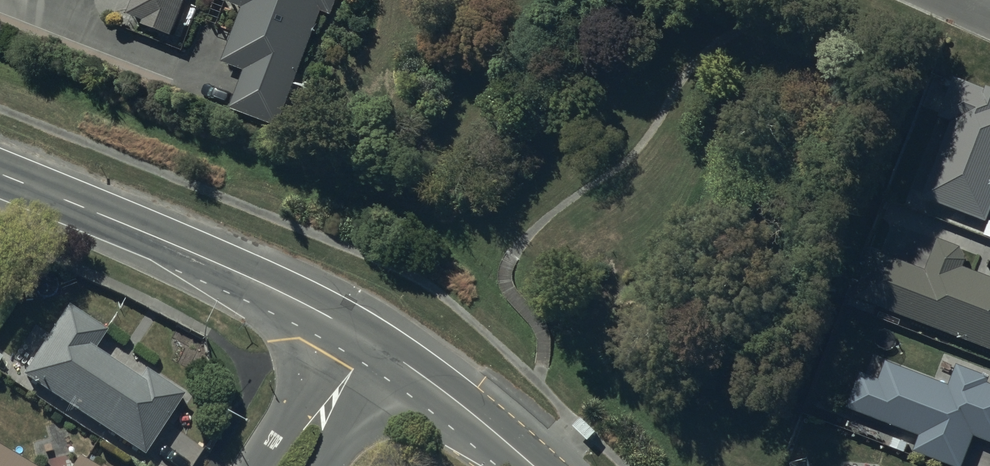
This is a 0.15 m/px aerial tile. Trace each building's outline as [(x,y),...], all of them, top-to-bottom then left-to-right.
[(129,21),(145,27),(144,30),(173,42),(190,0),(194,2),(195,0),(137,0),(129,21)] [(280,131),(323,15),(332,19),(339,0),(233,0),(230,8),(245,13),(225,67),(248,76),(234,114),(280,131)] [(952,127),(923,201),(988,226),(989,220),(989,95),(986,93),(986,95),(954,83),(938,122),(952,127)] [(960,251),(939,243),(927,276),(874,256),(856,303),(989,354),(989,283),(964,273),(966,266),(960,251)] [(68,310),(22,382),(70,413),(69,415),(77,421),(79,418),(145,461),(183,402),(147,378),(140,387),(95,357),(108,336),(68,310)] [(887,367),(880,385),(861,377),(847,414),(920,442),(913,457),(936,465),(965,465),(974,441),(989,447),(989,389),(988,389),(989,384),(983,382),(984,379),(957,369),(949,391),(887,367)] [(0,451),(0,465),(25,465),(0,451)]
